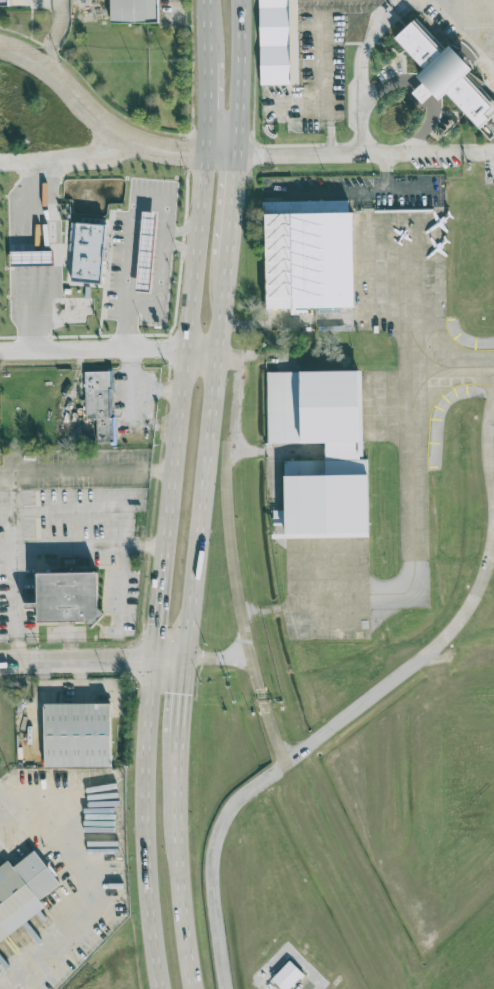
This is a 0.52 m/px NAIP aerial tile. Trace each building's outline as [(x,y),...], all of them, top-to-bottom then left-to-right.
[(114,21),(114,0),(159,0),(159,21),(114,21)] [(265,121),(263,0),(308,0),(309,41),(302,41),(303,80),(310,80),(310,122),(265,121)] [(493,132),(493,98),(447,47),(444,49),(416,18),(394,38),(423,69),(416,76),(422,83),(412,93),(422,103),(432,93),(439,100),(446,93),(487,138),(493,132)] [(151,291),(155,212),(141,211),(137,291),(151,291)] [(273,218),(359,216),(360,311),(275,314),(273,218)] [(106,224),(74,223),(71,282),(103,283),(106,224)] [(86,419),(96,419),(97,444),(114,443),(111,371),(84,372),(86,419)] [(272,373),(375,373),(377,540),(371,540),(288,539),(288,461),(332,460),(331,444),(271,445),(272,373)] [(43,569),(106,569),(106,602),(113,611),(98,623),(92,616),(45,617),(45,604),(30,604),(29,598),(44,598),(43,569)] [(110,703),(44,704),(45,768),(111,767),(110,703)] [(50,906),(0,945),(0,870),(7,865),(13,860),(17,866),(39,850),(65,883),(45,898),(50,906)] [(309,978),(298,988),(283,988),(275,979),(292,961),(309,978)]
